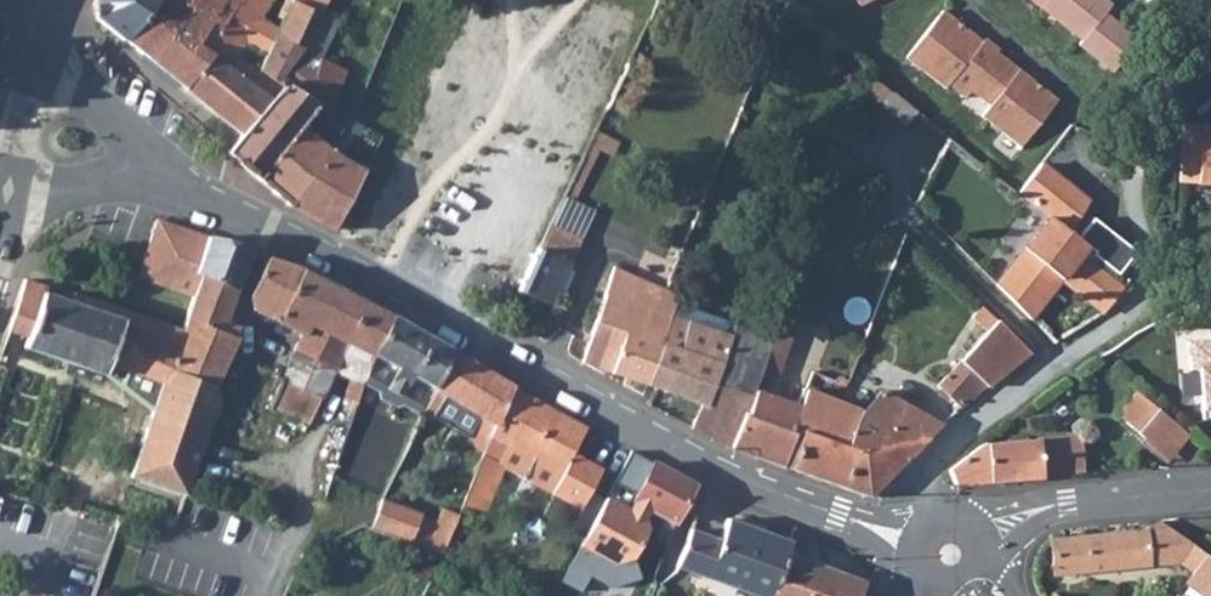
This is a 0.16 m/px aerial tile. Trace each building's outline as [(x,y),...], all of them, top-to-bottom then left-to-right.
[(153,0),(95,0),(94,1),(94,5),(94,13),(127,39),(153,0)] [(127,39),(187,86),(213,47),(238,7),(241,0),(153,0),(127,39)] [(235,64),(242,51),(250,37),(272,49),(285,23),(265,12),(272,0),(241,0),(238,7),(213,47),(187,86),(244,132),(285,83),(264,65),(256,79),(235,64)] [(229,150),(289,202),(325,146),(297,124),(312,102),(305,95),(322,54),(341,19),(324,10),(329,0),(296,0),(285,23),(272,49),(264,65),(285,83),(244,132),(229,150)] [(1081,33),(1118,62),(1138,35),(1106,10),(1111,2),(1108,0),(1038,0),(1081,33)] [(945,7),(909,54),(949,84),(952,81),(969,94),(975,87),(994,101),(985,112),(1025,142),(1061,95),(945,7)] [(1118,62),(1081,33),(1077,38),(1113,67),(1118,62)] [(571,39),(555,90),(618,109),(634,58),(571,39)] [(264,65),(242,51),(235,64),(256,79),(264,65)] [(312,102),(325,111),(346,63),(322,54),(305,95),(312,102)] [(873,73),(872,76),(900,94),(873,73)] [(867,91),(914,126),(924,113),(900,94),(872,76),(867,91)] [(385,142),(399,109),(356,80),(342,112),(385,142)] [(329,114),(325,111),(312,102),(297,124),(325,146),(289,202),(334,228),(369,147),(329,114)] [(1191,121),(1187,176),(1203,178),(1208,123),(1191,121)] [(1019,189),(1034,201),(1056,172),(1042,160),(1019,189)] [(1056,172),(1034,201),(1048,212),(1020,243),(1025,247),(997,283),(1025,312),(1026,313),(1057,274),(1105,310),(1124,287),(1089,258),(1094,252),(1129,280),(1131,278),(1121,270),(1095,249),(1094,248),(1073,232),(1086,210),(1091,200),(1056,172)] [(198,271),(211,235),(158,217),(138,277),(200,298),(207,278),(197,275),(198,271)] [(554,221),(543,245),(573,258),(576,259),(587,236),(554,221)] [(1095,249),(1121,270),(1136,251),(1111,230),(1095,249)] [(188,331),(175,367),(221,387),(247,325),(230,319),(253,248),(211,235),(198,271),(197,275),(207,278),(200,298),(188,331)] [(554,301),(573,258),(543,245),(523,287),(554,301)] [(256,305),(284,316),(306,265),(268,253),(253,292),(256,305)] [(335,281),(306,265),(284,316),(307,325),(315,329),(335,281)] [(663,285),(615,268),(583,359),(649,384),(673,311),(680,291),(663,285)] [(156,407),(132,475),(137,476),(161,408),(175,367),(188,331),(74,292),(70,302),(59,298),(45,294),(47,287),(25,280),(10,323),(8,330),(13,332),(25,336),(22,345),(116,376),(120,367),(128,370),(123,384),(156,407)] [(345,342),(381,355),(396,314),(335,281),(315,329),(307,325),(288,371),(268,363),(254,397),(274,405),(275,403),(314,419),(324,394),(335,368),(345,342)] [(726,297),(716,326),(730,332),(740,304),(726,297)] [(781,318),(740,304),(730,332),(716,326),(673,311),(649,384),(656,387),(700,403),(691,426),(732,448),(755,387),(781,318)] [(426,413),(437,386),(454,346),(396,314),(381,355),(372,382),(371,384),(388,392),(388,399),(404,407),(409,404),(426,413)] [(997,380),(1002,377),(1028,354),(996,321),(993,324),(966,354),(937,383),(962,408),(997,380)] [(1180,333),(1185,409),(1206,408),(1207,420),(1210,420),(1210,331),(1180,333)] [(381,355),(345,342),(335,368),(359,378),(372,382),(381,355)] [(516,385),(454,346),(437,386),(495,423),(516,385)] [(161,408),(137,476),(188,495),(226,389),(221,387),(175,367),(161,408)] [(371,384),(372,382),(359,378),(338,435),(341,436),(329,469),(339,473),(371,384)] [(516,385),(495,423),(484,454),(502,464),(504,459),(513,445),(563,473),(554,488),(564,493),(585,456),(575,451),(590,425),(516,385)] [(845,488),(875,410),(806,386),(800,400),(804,403),(796,427),(800,430),(787,467),(845,488)] [(804,403),(800,400),(755,387),(732,448),(787,467),(800,430),(796,427),(804,403)] [(869,496),(943,423),(891,387),(875,410),(845,488),(869,496)] [(1131,424),(1150,400),(1143,394),(1124,418),(1131,424)] [(1151,439),(1170,415),(1150,400),(1131,424),(1151,439)] [(1193,434),(1170,415),(1151,439),(1147,444),(1171,462),(1193,434)] [(1078,431),(1063,432),(1067,468),(1081,467),(1078,431)] [(1041,470),(1067,468),(1063,432),(995,439),(965,458),(952,468),(958,483),(1041,474),(1041,470)] [(564,493),(554,488),(553,491),(580,505),(584,498),(601,464),(585,456),(564,493)] [(655,461),(628,509),(606,497),(581,547),(612,564),(635,558),(647,533),(646,518),(651,506),(675,519),(694,483),(655,461)] [(584,498),(603,465),(601,464),(584,498)] [(480,465),(463,511),(485,519),(502,473),(480,465)] [(428,521),(389,503),(385,510),(376,532),(397,542),(415,550),(428,521)] [(691,528),(678,563),(772,595),(789,549),(793,537),(729,516),(721,538),(691,528)] [(440,562),(444,564),(458,524),(441,518),(427,556),(440,562)] [(1056,574),(1180,563),(1179,533),(1160,520),(1155,520),(1152,525),(1147,527),(1143,528),(1052,537),(1056,574)] [(1179,533),(1180,563),(1194,572),(1186,581),(1206,595),(1210,595),(1210,557),(1179,533)] [(772,595),(859,595),(865,580),(789,549),(772,595)]
